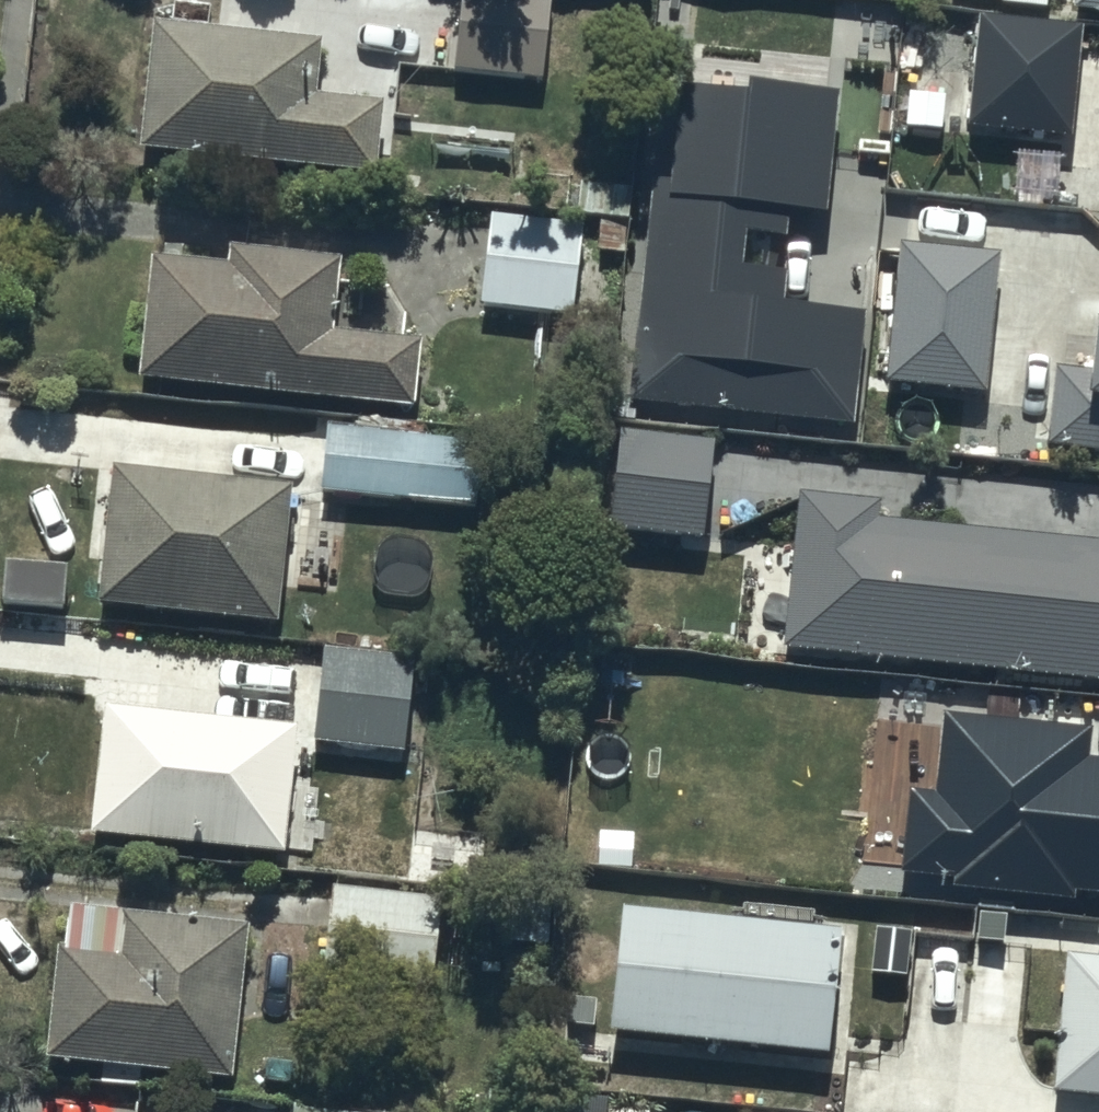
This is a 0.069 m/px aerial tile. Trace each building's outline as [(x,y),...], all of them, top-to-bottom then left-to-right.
[(456,70),(547,77),(553,0),(462,0),(456,70)] [(1078,7),(1098,9),(1098,0),(1078,0),(1078,7)] [(1086,21),(984,15),(978,128),(1080,134),(1086,21)] [(154,20),(143,148),(382,169),(390,70),(323,65),(326,35),(154,20)] [(677,180),(655,178),(633,402),(861,424),(872,312),(786,304),(790,269),(747,265),(750,228),(788,231),(791,208),(831,212),(843,89),(753,80),(753,87),(687,81),(677,180)] [(492,213),(485,306),(577,314),(585,221),(492,213)] [(1003,250),(901,239),(885,378),(987,390),(1003,250)] [(232,261),(156,254),(145,377),(419,403),(426,335),(336,326),(343,252),(234,242),(232,261)] [(1058,364),(1050,441),(1098,446),(1098,315),(1093,368),(1058,364)] [(486,436),(327,423),(321,492),(481,505),(486,436)] [(719,436),(623,427),(613,527),(708,536),(719,436)] [(296,480),(115,462),(101,600),(282,619),(296,480)] [(786,644),(1098,676),(1098,540),(879,518),(881,497),(802,489),(786,644)] [(417,656),(325,647),(316,739),(408,749),(417,656)] [(106,705),(94,831),(289,849),(300,723),(106,705)] [(945,710),(937,789),(911,787),(903,868),(956,873),(955,886),(1075,898),(1076,890),(1098,892),(1098,757),(1086,755),(1089,725),(945,710)] [(448,890),(334,882),(328,973),(442,981),(448,890)] [(58,946),(49,1053),(239,1073),(254,923),(74,904),(70,947),(58,946)] [(844,929),(624,906),(611,1028),(830,1051),(844,929)] [(1066,952),(1052,1088),(1098,1093),(1098,955),(1066,952)] [(609,1101),(608,1111),(652,1111),(652,1105),(609,1101)]
